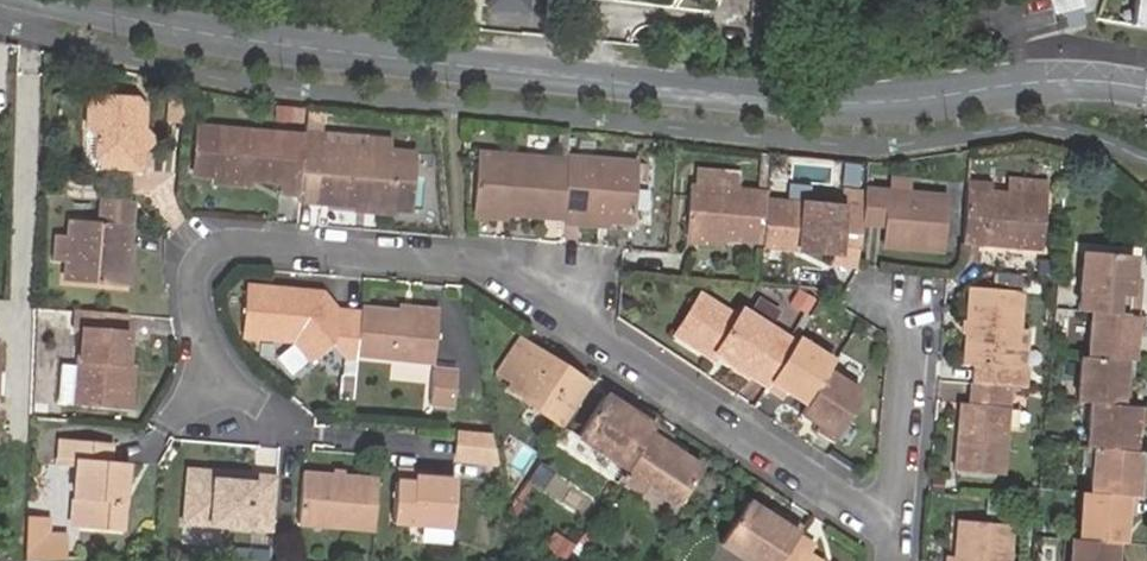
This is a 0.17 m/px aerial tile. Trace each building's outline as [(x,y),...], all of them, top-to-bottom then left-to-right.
[(552,0),(519,0),(517,14),(550,19),(552,0)] [(1054,12),(1065,9),(1070,24),(1088,19),(1083,0),(1051,0),(1054,12)] [(1133,22),(1146,24),(1146,0),(1137,0),(1133,22)] [(85,92),(84,127),(92,140),(91,156),(102,167),(142,168),(143,143),(134,132),(135,94),(85,92)] [(184,97),(169,96),(168,121),(183,121),(184,97)] [(214,177),(218,129),(198,127),(194,175),(214,177)] [(303,166),(305,137),(218,129),(214,177),(245,180),(279,183),(278,194),(300,196),(303,166)] [(326,135),(306,134),(305,137),(303,166),(322,168),(321,203),(353,206),(394,209),(397,161),(392,161),(393,151),(388,150),(388,142),(371,141),(370,148),(325,144),(326,135)] [(565,163),(566,156),(480,146),(479,154),(565,163)] [(413,153),(393,151),(392,161),(397,161),(394,209),(410,211),(413,153)] [(505,211),(561,216),(565,163),(479,154),(473,207),(505,211)] [(635,164),(566,156),(565,163),(561,216),(560,222),(581,224),(581,217),(607,219),(631,222),(635,164)] [(690,164),(689,182),(705,183),(718,184),(720,167),(690,164)] [(888,172),(887,186),(908,188),(909,173),(888,172)] [(987,176),(963,174),(958,237),(1000,240),(1000,235),(1010,236),(1010,241),(1040,244),(1044,191),(986,186),(987,176)] [(245,180),(214,177),(214,186),(244,188),(245,180)] [(762,199),(763,188),(718,184),(705,183),(689,182),(687,182),(683,232),(759,239),(762,199)] [(887,186),(862,185),(861,190),(859,220),(884,222),(887,186)] [(908,188),(887,186),(884,222),(883,243),(938,246),(942,191),(908,188)] [(839,207),(836,243),(857,245),(859,220),(861,190),(841,189),(839,207)] [(130,199),(97,196),(96,222),(67,219),(66,238),(64,259),(62,280),(104,283),(107,207),(129,209),(130,199)] [(839,207),(762,199),(759,239),(758,246),(789,249),(790,243),(798,244),(797,250),(835,254),(836,243),(839,207)] [(394,209),(353,206),(352,213),(394,217),(394,209)] [(124,285),(129,209),(107,207),(104,283),(124,285)] [(503,218),(505,211),(473,207),(472,215),(503,218)] [(581,217),(581,224),(607,226),(607,219),(581,217)] [(64,259),(66,238),(54,237),(53,258),(64,259)] [(1128,306),(1130,269),(1132,249),(1080,244),(1076,302),(1087,303),(1128,306)] [(1128,306),(1137,307),(1141,271),(1130,269),(1128,306)] [(1023,362),(1012,361),(1015,321),(1017,284),(968,280),(962,359),(971,361),(970,377),(1009,380),(1022,381),(1023,362)] [(345,353),(355,354),(358,309),(358,308),(334,307),(316,290),(307,289),(307,294),(296,293),(296,288),(242,283),(237,333),(292,339),(310,358),(333,342),(345,353)] [(682,342),(708,302),(697,294),(671,335),(682,342)] [(769,381),(792,342),(737,309),(732,317),(708,302),(682,342),(708,358),(712,352),(747,374),(750,370),(769,381)] [(397,303),(395,310),(435,314),(436,307),(397,303)] [(1087,303),(1084,349),(1122,352),(1130,352),(1133,325),(1139,326),(1140,307),(1137,307),(1128,306),(1087,303)] [(125,311),(79,307),(77,328),(85,329),(82,365),(80,401),(125,405),(127,367),(130,331),(123,331),(125,311)] [(395,310),(358,307),(358,308),(358,309),(355,354),(431,361),(435,314),(395,310)] [(1015,321),(1012,361),(1023,362),(1026,322),(1015,321)] [(500,386),(553,421),(580,379),(560,366),(557,372),(536,360),(540,354),(511,335),(492,367),(507,375),(500,386)] [(769,381),(766,386),(783,397),(786,391),(806,403),(799,413),(815,424),(812,428),(828,438),(854,396),(851,386),(826,370),(832,360),(796,337),(792,342),(769,381)] [(1079,348),(1075,394),(1088,394),(1126,397),(1128,378),(1120,377),(1122,352),(1084,349),(1079,348)] [(1130,352),(1122,352),(1120,377),(1128,378),(1130,352)] [(557,372),(560,366),(540,354),(536,360),(557,372)] [(80,401),(82,365),(64,364),(62,400),(80,401)] [(135,368),(127,367),(125,405),(132,406),(135,368)] [(432,367),(429,403),(451,405),(454,369),(432,367)] [(747,374),(766,386),(769,381),(750,370),(747,374)] [(340,400),(352,401),(354,375),(341,374),(340,400)] [(970,377),(968,377),(967,397),(966,407),(956,407),(951,464),(1002,467),(1009,380),(970,377)] [(1087,486),(1142,489),(1144,473),(1136,473),(1138,447),(1131,447),(1133,416),(1140,417),(1141,398),(1126,397),(1088,394),(1084,440),(1082,464),(1089,465),(1087,486)] [(627,470),(654,428),(626,410),(603,395),(577,437),(627,470)] [(957,396),(956,407),(966,407),(967,397),(957,396)] [(654,428),(659,420),(631,401),(626,410),(654,428)] [(1138,447),(1140,417),(1133,416),(1131,447),(1138,447)] [(627,470),(621,478),(643,492),(648,486),(677,504),(699,469),(665,447),(670,439),(654,428),(627,470)] [(488,434),(454,430),(451,460),(495,465),(491,447),(488,434)] [(75,530),(96,531),(99,443),(62,441),(61,467),(78,468),(75,530)] [(99,443),(96,531),(126,533),(129,466),(112,464),(112,444),(99,443)] [(397,466),(395,480),(413,482),(414,474),(429,476),(429,469),(397,466)] [(270,543),(271,525),(275,476),(191,469),(188,518),(234,521),(233,541),(270,543)] [(296,521),(372,528),(376,478),(300,472),(296,521)] [(413,482),(395,480),(391,521),(452,527),(456,479),(429,476),(414,474),(413,482)] [(1127,536),(1129,510),(1141,511),(1142,489),(1087,486),(1079,485),(1076,533),(1120,535),(1127,536)] [(794,536),(766,517),(744,503),(719,543),(746,560),(779,560),(794,536)] [(794,536),(802,525),(772,506),(766,517),(794,536)] [(1009,517),(959,513),(956,553),(955,560),(1006,560),(1009,517)] [(66,555),(66,536),(42,534),(43,516),(25,516),(24,551),(66,555)] [(1120,535),(1076,533),(1072,532),(1069,560),(1118,560),(1120,535)] [(1120,535),(1118,560),(1125,560),(1127,536),(1120,535)] [(809,557),(813,549),(794,536),(779,560),(815,560),(809,557)] [(956,553),(947,553),(946,560),(955,560),(956,553)]
